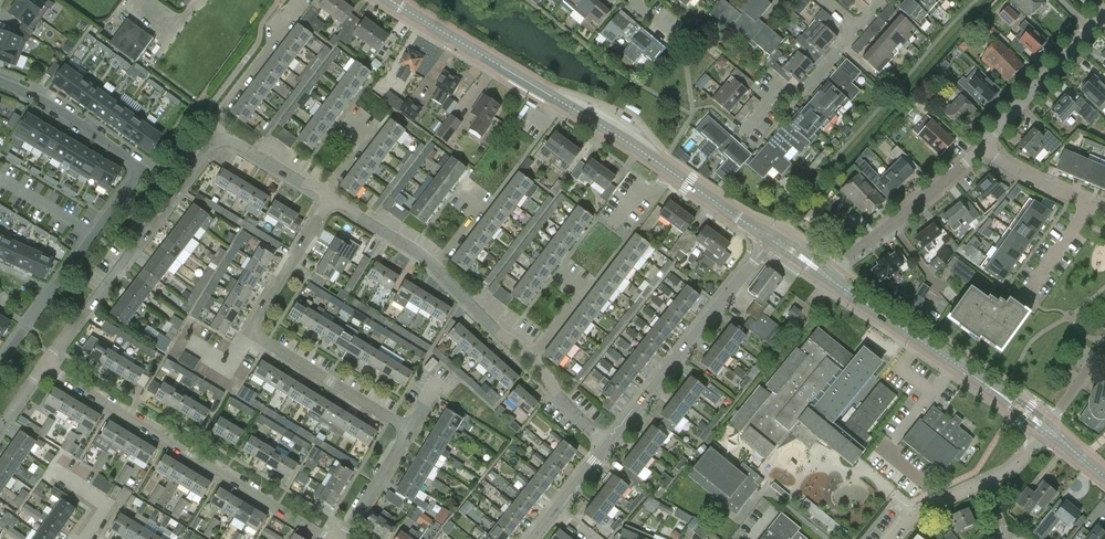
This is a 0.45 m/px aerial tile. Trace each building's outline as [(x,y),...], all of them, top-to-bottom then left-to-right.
[(17,3),(41,20),(49,9),(50,10),(55,4),(49,0),(40,0),(39,1),(37,0),(19,0),(17,3)] [(342,1),(340,0),(324,0),(319,6),(331,16),(342,1)] [(561,3),(572,13),(582,0),(564,0),(561,3)] [(583,22),(599,3),(596,0),(582,0),(572,13),(583,22)] [(599,3),(583,22),(594,31),(610,12),(606,9),(611,3),(613,4),(617,0),(616,0),(602,0),(599,3)] [(687,8),(694,0),(677,0),(687,8)] [(783,40),(764,24),(762,27),(756,22),(771,4),(767,0),(748,0),(740,9),(737,6),(735,9),(724,0),(721,0),(709,14),(728,30),(730,27),(754,48),(757,45),(770,55),(783,40)] [(932,0),(910,0),(913,3),(927,14),(930,17),(936,10),(933,7),(936,4),(932,0)] [(1017,9),(1020,5),(1030,14),(1043,1),(1042,0),(1008,0),(1017,9)] [(353,10),(342,1),(331,16),(342,24),(340,27),(342,29),(337,36),(334,35),(328,42),(334,46),(337,42),(338,43),(340,40),(346,32),(357,18),(351,13),(353,10)] [(41,20),(17,3),(9,14),(23,23),(18,30),(31,37),(34,31),(33,30),(41,20)] [(924,18),(927,14),(913,3),(909,8),(903,3),(899,9),(920,28),(927,21),(924,18)] [(317,9),(311,4),(299,19),(317,34),(321,28),(309,19),(317,9)] [(1008,6),(999,15),(1010,26),(1019,17),(1008,6)] [(808,28),(829,46),(837,37),(825,27),(833,18),(822,9),(814,18),(816,20),(808,28)] [(630,44),(643,29),(621,10),(600,35),(611,44),(619,35),(630,44)] [(879,16),(885,22),(889,18),(882,12),(879,16)] [(900,15),(890,26),(909,43),(919,31),(900,15)] [(885,22),(879,16),(875,20),(882,25),(885,22)] [(363,22),(357,18),(346,32),(340,40),(347,45),(352,37),(354,35),(366,43),(377,28),(365,19),(363,22)] [(128,19),(110,44),(136,63),(153,38),(128,19)] [(1046,41),(1024,21),(1018,28),(1022,31),(1016,38),(1017,38),(1012,43),(1022,53),(1027,48),(1034,54),(1046,41)] [(298,25),(290,36),(304,47),(312,36),(298,25)] [(900,53),(909,43),(890,26),(881,37),(900,53)] [(389,37),(377,28),(366,43),(361,49),(368,54),(372,48),(377,52),(375,55),(382,59),(392,45),(387,40),(389,37)] [(821,55),(829,46),(808,28),(801,36),(800,35),(795,40),(809,53),(813,48),(821,55)] [(643,29),(630,44),(622,54),(633,63),(641,54),(652,63),(665,47),(643,29)] [(21,54),(26,42),(28,43),(31,37),(18,30),(15,37),(0,30),(0,45),(21,54)] [(685,36),(698,47),(703,41),(691,30),(685,36)] [(86,38),(92,43),(95,39),(89,34),(86,38)] [(860,37),(866,43),(870,39),(863,34),(860,37)] [(290,36),(281,47),(296,58),(304,47),(290,36)] [(866,43),(860,37),(856,41),(863,47),(866,43)] [(900,53),(881,37),(871,48),(890,64),(900,53)] [(790,61),(805,74),(813,65),(805,58),(809,53),(795,40),(790,46),(797,52),(790,61)] [(97,46),(104,51),(106,47),(100,42),(97,46)] [(1023,66),(998,42),(983,57),(1008,81),(1023,66)] [(0,45),(0,60),(16,67),(21,54),(0,45)] [(106,47),(104,51),(110,55),(113,52),(106,47)] [(281,47),(273,58),(287,69),(296,58),(281,47)] [(327,47),(322,53),(327,57),(332,50),(327,47)] [(880,75),(890,64),(871,48),(862,59),(880,75)] [(415,73),(423,58),(408,49),(400,64),(402,66),(396,76),(405,82),(412,71),(415,73)] [(328,59),(333,62),(338,56),(334,52),(328,59)] [(121,63),(124,60),(117,55),(115,59),(121,63)] [(273,58),(265,69),(279,80),(287,69),(273,58)] [(318,68),(323,61),(319,58),(314,65),(318,68)] [(362,85),(370,74),(356,63),(351,59),(342,70),(348,74),(362,85)] [(827,82),(849,101),(851,103),(861,91),(851,83),(861,73),(845,59),(826,81),(827,82)] [(124,60),(121,63),(127,68),(130,64),(124,60)] [(767,65),(771,68),(776,63),(772,60),(767,65)] [(798,82),(805,74),(790,61),(786,65),(784,64),(781,68),(776,63),(771,68),(785,80),(789,75),(798,82)] [(52,78),(60,66),(54,62),(46,74),(52,78)] [(74,73),(75,73),(77,70),(68,63),(53,83),(62,90),(74,73)] [(330,66),(325,63),(320,70),(324,73),(330,66)] [(134,68),(141,72),(143,69),(137,64),(134,68)] [(736,68),(730,76),(736,81),(743,74),(736,68)] [(138,76),(143,80),(146,76),(147,77),(149,73),(143,69),(141,72),(138,76)] [(265,69),(256,80),(271,91),(279,80),(265,69)] [(310,79),(315,72),(310,69),(305,76),(310,79)] [(436,86),(439,88),(432,99),(442,104),(448,93),(451,95),(460,81),(445,71),(436,86)] [(62,90),(71,96),(83,79),(75,73),(74,73),(62,90)] [(963,77),(957,83),(969,94),(969,95),(974,89),(988,102),(990,100),(991,101),(998,94),(997,92),(999,90),(980,73),(970,84),(963,77)] [(321,77),(317,74),(312,81),(316,84),(321,77)] [(354,95),(362,85),(348,74),(339,85),(354,95)] [(729,75),(720,87),(738,103),(748,92),(736,81),(730,76),(729,75)] [(71,96),(79,102),(94,82),(85,76),(83,79),(71,96)] [(950,77),(944,84),(956,96),(962,89),(950,77)] [(155,89),(158,85),(152,80),(149,84),(155,89)] [(256,80),(248,91),(262,102),(266,104),(275,94),(271,91),(256,80)] [(301,90),(306,84),(302,80),(297,87),(301,90)] [(79,102),(88,109),(103,88),(94,82),(79,102)] [(849,101),(827,82),(823,87),(818,92),(837,109),(840,106),(843,108),(849,101)] [(1089,95),(1100,107),(1103,104),(1104,107),(1104,87),(1104,88),(1100,84),(1095,89),(1092,88),(1089,92),(1090,94),(1089,95)] [(158,85),(155,89),(161,93),(164,89),(158,85)] [(313,88),(309,85),(303,92),(308,95),(313,88)] [(354,95),(339,85),(331,96),(345,106),(354,95)] [(738,103),(720,87),(710,98),(729,114),(738,103)] [(88,109),(97,115),(111,95),(103,88),(88,109)] [(248,91),(240,102),(254,113),(262,102),(248,91)] [(383,100),(396,110),(399,112),(406,103),(389,91),(383,100)] [(293,92),(288,98),(292,102),(297,95),(293,92)] [(837,109),(818,92),(813,97),(808,103),(830,122),(836,116),(833,113),(837,109)] [(166,97),(172,101),(175,97),(169,93),(166,97)] [(484,94),(471,113),(477,117),(470,129),(482,137),(490,124),(488,123),(501,105),(484,94)] [(111,95),(97,115),(105,121),(117,104),(118,104),(120,101),(111,95)] [(123,95),(119,99),(134,111),(138,107),(123,95)] [(977,111),(960,95),(944,113),(958,126),(968,115),(971,117),(977,111)] [(1050,111),(1059,119),(1063,123),(1074,111),(1075,112),(1079,107),(1075,104),(1065,95),(1050,111)] [(304,99),(300,96),(295,103),(299,106),(304,99)] [(337,117),(345,106),(331,96),(323,106),(337,117)] [(175,97),(172,101),(178,106),(181,102),(175,97)] [(450,98),(441,106),(447,112),(455,104),(450,98)] [(408,99),(400,111),(414,121),(423,109),(408,99)] [(128,107),(120,101),(118,104),(117,104),(105,121),(114,127),(126,110),(128,107)] [(254,113),(240,102),(231,113),(246,124),(254,113)] [(285,112),(290,105),(285,102),(280,108),(285,112)] [(1094,111),(1095,111),(1094,111),(1086,103),(1085,102),(1079,107),(1075,112),(1085,121),(1094,111)] [(746,103),(743,107),(750,113),(753,109),(746,103)] [(808,103),(799,114),(817,130),(821,126),(824,129),(830,122),(808,103)] [(337,117),(323,106),(314,117),(329,128),(337,117)] [(135,117),(137,114),(128,107),(126,110),(114,127),(122,134),(135,117)] [(287,114),(291,117),(296,110),(292,107),(287,114)] [(750,113),(743,107),(740,111),(747,117),(750,113)] [(13,128),(21,116),(14,113),(7,125),(13,128)] [(276,123),(281,116),(277,113),(272,119),(276,123)] [(799,114),(789,125),(810,144),(811,144),(817,137),(814,134),(817,130),(799,114)] [(25,142),(38,120),(28,115),(15,136),(25,142)] [(435,135),(445,143),(460,123),(451,116),(435,135)] [(708,159),(716,150),(730,135),(708,116),(694,131),(705,140),(697,150),(708,159)] [(122,134),(131,140),(143,123),(143,122),(135,117),(122,134)] [(320,139),(329,128),(314,117),(306,128),(320,139)] [(288,121),(284,118),(278,125),(283,128),(288,121)] [(131,140),(139,146),(154,126),(145,119),(143,122),(143,123),(131,140)] [(38,120),(25,142),(34,147),(47,126),(38,120)] [(391,120),(382,131),(396,142),(405,131),(391,120)] [(954,141),(932,120),(917,135),(940,156),(954,141)] [(766,143),(782,157),(791,147),(800,154),(810,144),(789,125),(785,122),(766,143)] [(268,134),(273,127),(268,124),(263,131),(268,134)] [(47,126),(34,147),(43,153),(56,131),(47,126)] [(154,126),(139,146),(149,153),(152,148),(154,149),(159,141),(158,140),(163,132),(154,126)] [(281,142),(288,132),(283,128),(276,138),(281,142)] [(320,139),(306,128),(298,139),(312,150),(320,139)] [(1052,154),(1062,143),(1048,130),(1042,137),(1034,129),(1019,145),(1024,149),(1023,150),(1026,152),(1027,151),(1033,157),(1040,150),(1035,145),(1038,142),(1052,154)] [(56,131),(43,153),(52,158),(65,137),(56,131)] [(382,131),(374,142),(388,153),(396,142),(382,131)] [(281,142),(286,145),(293,136),(288,132),(281,142)] [(551,151),(557,156),(568,141),(555,132),(544,146),(545,147),(540,154),(546,158),(551,151)] [(1080,136),(1076,133),(1070,140),(1073,143),(1080,136)] [(730,135),(716,150),(726,160),(715,173),(726,183),(751,154),(730,135)] [(293,136),(286,145),(290,149),(298,139),(293,136)] [(65,137),(52,158),(62,164),(64,160),(74,142),(65,137)] [(568,141),(557,156),(564,161),(560,166),(566,170),(570,165),(580,150),(568,141)] [(64,160),(72,165),(73,165),(84,147),(74,142),(64,160)] [(374,142),(365,153),(380,164),(388,153),(374,142)] [(421,143),(416,150),(420,153),(425,146),(421,143)] [(791,165),(782,157),(766,143),(747,165),(762,179),(772,168),(781,176),(791,165)] [(889,169),(902,182),(913,172),(904,162),(909,158),(896,145),(889,152),(898,161),(889,169)] [(93,153),(84,147),(73,165),(72,165),(70,169),(80,174),(93,153)] [(428,147),(423,154),(427,157),(432,151),(428,147)] [(1067,175),(1075,156),(1064,151),(1056,170),(1057,171),(1067,175)] [(93,153),(80,174),(89,180),(91,177),(91,176),(102,158),(93,153)] [(365,153),(357,164),(371,175),(380,164),(365,153)] [(412,154),(407,161),(412,164),(417,158),(412,154)] [(1078,179),(1086,160),(1075,156),(1067,175),(1077,179),(1078,179)] [(16,157),(14,161),(20,165),(23,161),(16,157)] [(111,164),(102,158),(91,176),(91,177),(100,181),(100,182),(111,164)] [(420,158),(414,165),(419,168),(424,162),(420,158)] [(443,169),(457,180),(466,169),(451,158),(443,169)] [(526,172),(534,162),(527,158),(520,168),(526,172)] [(593,181),(604,168),(592,159),(587,166),(580,161),(570,175),(577,180),(582,173),(593,181)] [(1089,184),(1097,165),(1086,160),(1078,179),(1079,180),(1089,184)] [(902,182),(889,169),(880,178),(863,161),(856,168),(877,189),(882,184),(891,193),(902,182)] [(100,182),(100,181),(98,185),(108,191),(113,182),(114,183),(119,175),(118,174),(120,169),(111,164),(100,182)] [(357,164),(349,175),(363,186),(371,175),(357,164)] [(403,175),(408,169),(404,165),(399,172),(403,175)] [(1104,178),(1104,168),(1097,165),(1089,184),(1099,189),(1099,188),(1100,189),(1104,178)] [(34,168),(32,172),(38,176),(41,172),(34,168)] [(616,176),(604,168),(593,181),(605,190),(600,196),(606,201),(616,188),(610,183),(616,176)] [(226,190),(234,176),(223,169),(214,183),(226,190)] [(411,179),(416,173),(411,169),(406,176),(411,179)] [(449,191),(457,180),(443,169),(435,180),(449,191)] [(518,172),(510,183),(524,194),(533,183),(518,172)] [(884,200),(858,174),(841,190),(867,217),(884,200)] [(1004,195),(1008,188),(1000,182),(998,185),(994,180),(996,178),(992,174),(990,176),(989,175),(988,177),(986,175),(982,179),(984,181),(974,190),(983,199),(989,194),(998,202),(1004,195)] [(363,186),(349,175),(340,186),(354,197),(363,186)] [(246,183),(234,176),(226,190),(237,198),(246,183)] [(395,186),(400,180),(396,176),(390,183),(395,186)] [(52,179),(50,183),(57,187),(59,183),(52,179)] [(403,180),(398,187),(402,190),(407,184),(403,180)] [(427,191),(441,202),(449,191),(435,180),(427,191)] [(564,184),(558,180),(550,190),(556,195),(564,184)] [(258,190),(246,183),(237,198),(249,205),(258,190)] [(510,183),(502,194),(516,205),(524,194),(510,183)] [(68,194),(71,190),(64,186),(62,190),(68,194)] [(1016,186),(1007,197),(1012,201),(1022,190),(1017,186),(1016,186)] [(387,187),(382,194),(387,197),(392,191),(387,187)] [(71,190),(68,194),(75,198),(77,194),(71,190)] [(269,197),(258,190),(249,205),(261,212),(269,197)] [(390,198),(394,201),(399,194),(395,191),(390,198)] [(433,213),(441,202),(427,191),(418,202),(433,213)] [(502,194),(493,205),(508,216),(516,205),(502,194)] [(544,202),(548,206),(553,199),(549,196),(544,202)] [(378,208),(383,202),(379,198),(374,205),(378,208)] [(396,202),(394,201),(390,198),(382,208),(388,213),(388,212),(396,202)] [(1029,199),(1022,209),(1044,224),(1050,215),(1049,215),(1050,214),(1029,199)] [(210,200),(206,206),(214,210),(217,204),(210,200)] [(999,207),(1003,210),(1008,203),(1005,200),(999,207)] [(278,223),(287,208),(275,201),(267,215),(278,223)] [(550,208),(554,211),(560,204),(556,201),(550,208)] [(671,225),(682,209),(670,201),(663,210),(658,206),(639,231),(645,236),(660,216),(671,225)] [(393,216),(401,206),(396,202),(388,212),(393,216)] [(418,202),(410,213),(424,224),(433,213),(418,202)] [(942,217),(950,226),(949,227),(953,232),(961,225),(957,220),(962,216),(969,224),(979,216),(968,202),(963,206),(960,202),(942,217)] [(194,205),(186,216),(201,227),(209,216),(194,205)] [(493,205),(485,216),(500,227),(508,216),(493,205)] [(398,219),(405,210),(401,206),(393,216),(398,219)] [(545,210),(541,206),(536,213),(540,216),(545,210)] [(582,232),(590,221),(593,217),(579,206),(576,210),(568,221),(582,232)] [(225,217),(229,211),(222,207),(218,213),(225,217)] [(997,217),(1003,210),(999,207),(993,214),(997,217)] [(278,223),(290,230),(291,229),(296,233),(303,222),(297,219),(299,216),(287,208),(278,223)] [(682,209),(671,225),(683,234),(674,246),(668,254),(674,258),(680,250),(692,233),(687,229),(694,218),(682,209)] [(1044,224),(1022,209),(1026,212),(1020,221),(1015,218),(1036,234),(1037,232),(1037,233),(1044,224)] [(405,210),(398,219),(402,223),(410,213),(405,210)] [(542,218),(546,221),(552,214),(547,211),(542,218)] [(818,236),(821,233),(822,234),(827,228),(809,213),(804,219),(806,220),(803,224),(818,236)] [(238,225),(242,219),(235,215),(231,221),(238,225)] [(186,216),(178,227),(193,238),(201,227),(186,216)] [(485,216),(477,227),(491,238),(500,227),(485,216)] [(527,224),(532,227),(537,221),(532,217),(527,224)] [(983,225),(987,228),(993,221),(989,218),(983,225)] [(1035,235),(1036,234),(1015,218),(1008,228),(1030,244),(1036,235),(1035,235)] [(24,219),(22,223),(28,227),(31,223),(24,219)] [(249,231),(252,226),(245,221),(242,227),(249,231)] [(574,242),(582,232),(568,221),(560,231),(574,242)] [(543,225),(539,222),(534,229),(538,232),(543,225)] [(922,247),(923,247),(928,254),(936,247),(931,241),(941,233),(934,224),(915,238),(919,243),(918,244),(920,247),(921,246),(922,247)] [(981,235),(987,228),(983,225),(977,232),(981,235)] [(178,227),(169,237),(184,249),(193,238),(178,227)] [(477,227),(469,238),(483,249),(491,238),(477,227)] [(696,241),(707,250),(717,236),(706,227),(698,237),(692,233),(680,250),(686,255),(696,241)] [(519,235),(523,238),(528,231),(524,228),(519,235)] [(1012,232),(1005,241),(1022,253),(1023,252),(1024,252),(1030,244),(1008,228),(1008,229),(1012,232)] [(42,230),(40,234),(47,238),(49,234),(42,230)] [(574,242),(560,231),(552,242),(566,253),(574,242)] [(236,236),(229,232),(225,239),(232,243),(236,236)] [(263,232),(259,238),(266,242),(270,236),(263,232)] [(535,236),(531,232),(526,239),(530,242),(535,236)] [(49,239),(56,243),(58,239),(52,235),(49,239)] [(627,246),(641,256),(650,246),(635,235),(627,246)] [(945,245),(952,240),(948,235),(942,240),(945,245)] [(717,236),(707,250),(703,255),(721,268),(731,255),(725,251),(730,245),(717,236)] [(5,261),(13,242),(4,238),(4,237),(0,245),(0,259),(5,261)] [(169,237),(161,248),(176,260),(184,249),(169,237)] [(337,238),(330,250),(344,259),(351,263),(361,247),(345,237),(342,242),(337,238)] [(968,243),(972,247),(977,240),(974,237),(968,243)] [(5,261),(14,265),(23,246),(25,243),(14,238),(13,242),(5,261)] [(469,238),(460,249),(475,260),(483,249),(469,238)] [(1022,253),(1005,241),(1001,238),(994,248),(999,251),(1016,263),(1022,254),(1022,253)] [(237,239),(233,246),(239,250),(243,243),(237,239)] [(274,239),(271,245),(278,249),(282,243),(274,239)] [(511,246),(515,249),(520,242),(516,239),(511,246)] [(558,263),(566,253),(552,242),(544,252),(558,263)] [(518,250),(522,253),(527,246),(523,243),(518,250)] [(966,253),(972,247),(968,243),(962,250),(966,253)] [(33,250),(23,246),(14,265),(24,270),(33,250)] [(627,246),(619,256),(633,267),(641,256),(627,246)] [(260,247),(253,258),(267,267),(274,255),(260,247)] [(945,247),(937,257),(945,264),(954,254),(945,247)] [(161,248),(153,259),(168,271),(176,260),(161,248)] [(215,255),(222,259),(226,252),(220,248),(215,255)] [(475,260),(460,249),(452,260),(467,271),(475,260)] [(24,270),(34,274),(42,255),(42,254),(33,250),(24,270)] [(330,250),(323,262),(337,271),(340,273),(343,268),(340,266),(344,259),(330,250)] [(502,257),(507,260),(512,253),(507,250),(502,257)] [(877,264),(879,266),(872,270),(880,282),(886,277),(887,278),(899,270),(898,269),(907,262),(899,250),(890,257),(889,256),(877,264)] [(42,255),(34,274),(44,278),(46,273),(48,274),(52,265),(50,265),(54,256),(43,251),(42,254),(42,255)] [(232,261),(236,254),(230,251),(226,258),(232,261)] [(1016,263),(999,251),(992,260),(988,257),(987,257),(1008,272),(1009,271),(1010,272),(1016,263)] [(558,263),(544,252),(536,263),(550,274),(558,263)] [(519,257),(515,253),(510,260),(514,263),(519,257)] [(222,259),(215,255),(211,263),(217,267),(222,259)] [(365,256),(360,263),(366,266),(370,259),(365,256)] [(610,267),(625,278),(633,267),(619,256),(610,267)] [(948,265),(953,269),(952,271),(968,283),(976,272),(955,256),(948,265)] [(1008,273),(1008,272),(987,257),(980,267),(1002,283),(1008,274),(1008,273)] [(253,258),(246,270),(260,279),(267,267),(253,258)] [(153,259),(144,270),(159,282),(168,271),(153,259)] [(663,266),(668,270),(673,263),(668,260),(663,266)] [(494,268),(498,271),(504,264),(499,261),(494,268)] [(225,273),(229,266),(223,262),(219,269),(225,273)] [(337,271),(323,262),(316,273),(311,280),(322,287),(327,280),(330,282),(337,271)] [(379,284),(388,270),(376,262),(368,277),(379,284)] [(542,284),(550,274),(536,263),(527,273),(542,284)] [(511,267),(507,264),(502,271),(506,274),(511,267)] [(204,274),(210,278),(215,271),(208,267),(204,274)] [(359,278),(363,270),(358,267),(353,274),(359,278)] [(610,267),(602,278),(616,289),(625,278),(610,267)] [(765,303),(771,295),(782,280),(767,268),(757,281),(749,291),(756,296),(753,299),(755,301),(751,306),(745,314),(750,318),(743,326),(772,349),(785,332),(762,314),(769,306),(765,303)] [(144,270),(136,281),(151,293),(159,282),(144,270)] [(260,279),(246,270),(239,281),(253,290),(260,279)] [(400,277),(388,270),(379,284),(391,291),(400,277)] [(664,274),(660,270),(654,277),(659,281),(664,274)] [(486,279),(490,282),(495,275),(491,272),(486,279)] [(542,284),(527,273),(519,284),(534,295),(542,284)] [(222,278),(216,274),(212,282),(217,285),(222,278)] [(672,274),(668,280),(676,287),(681,281),(672,274)] [(494,281),(498,284),(503,278),(499,275),(494,281)] [(593,289),(608,300),(616,289),(602,278),(593,289)] [(207,283),(201,279),(196,286),(203,290),(207,283)] [(346,286),(351,290),(356,283),(350,279),(346,286)] [(405,308),(409,302),(417,288),(406,280),(393,300),(405,308)] [(136,281),(128,292),(143,303),(151,293),(136,281)] [(239,281),(232,293),(246,302),(253,290),(239,281)] [(498,284),(494,281),(488,290),(493,294),(500,286),(498,284)] [(646,288),(650,291),(656,285),(651,281),(646,288)] [(313,292),(317,287),(310,282),(306,288),(313,292)] [(913,297),(890,282),(884,291),(907,306),(913,297)] [(683,291),(678,297),(690,307),(699,296),(683,283),(679,288),(683,291)] [(525,305),(534,295),(519,284),(511,294),(525,305)] [(923,300),(930,289),(923,284),(915,295),(923,300)] [(672,292),(664,285),(659,290),(668,297),(672,292)] [(211,296),(215,289),(209,286),(205,293),(211,296)] [(497,299),(504,290),(500,286),(492,296),(497,299)] [(999,299),(997,302),(989,296),(987,299),(970,287),(948,319),(979,342),(981,339),(1000,353),(1029,313),(1003,294),(999,299)] [(429,295),(417,288),(409,302),(420,309),(429,295)] [(593,289),(585,300),(599,311),(608,300),(593,289)] [(326,300),(329,294),(322,290),(318,296),(326,300)] [(509,293),(504,290),(497,299),(502,303),(509,293)] [(189,298),(196,302),(200,295),(194,291),(189,298)] [(128,292),(119,302),(134,314),(143,303),(128,292)] [(637,299),(642,302),(647,296),(643,292),(637,299)] [(246,302),(232,293),(224,305),(239,313),(246,302)] [(509,293),(502,303),(506,307),(514,297),(509,293)] [(420,309),(431,316),(440,301),(429,295),(420,309)] [(655,296),(651,301),(660,308),(664,303),(655,296)] [(204,308),(208,301),(202,297),(198,304),(204,308)] [(337,307),(340,301),(333,297),(330,302),(337,307)] [(690,307),(678,297),(669,308),(682,318),(690,307)] [(289,316),(301,323),(310,309),(314,303),(308,300),(304,306),(298,302),(289,316)] [(577,311),(591,322),(599,311),(585,300),(577,311)] [(361,311),(365,305),(358,301),(354,306),(361,311)] [(440,301),(431,316),(429,319),(434,323),(437,319),(443,323),(452,309),(440,301)] [(134,314),(119,302),(111,314),(126,325),(134,314)] [(189,313),(193,306),(186,302),(182,309),(189,313)] [(638,306),(634,303),(629,309),(633,313),(638,306)] [(348,314),(352,308),(344,304),(341,309),(348,314)] [(224,305),(217,316),(232,325),(239,313),(224,305)] [(647,306),(642,312),(650,318),(655,313),(647,306)] [(310,309),(301,323),(312,330),(321,316),(325,310),(319,307),(315,313),(310,309)] [(669,308),(661,318),(674,328),(682,318),(669,308)] [(801,314),(794,308),(789,315),(795,320),(801,314)] [(196,320),(201,312),(195,309),(191,316),(196,320)] [(370,309),(367,314),(374,319),(378,313),(370,309)] [(356,311),(353,317),(360,321),(363,315),(356,311)] [(577,311),(568,322),(583,333),(591,322),(577,311)] [(630,317),(625,314),(620,320),(624,324),(630,317)] [(172,325),(179,329),(184,322),(174,315),(169,323),(172,325)] [(2,335),(3,336),(8,328),(7,327),(10,322),(0,316),(0,317),(0,338),(2,335)] [(232,325),(217,316),(210,328),(225,336),(232,325)] [(333,323),(321,316),(312,330),(324,338),(333,323)] [(634,323),(642,329),(647,324),(638,317),(634,323)] [(371,328),(375,322),(367,318),(364,323),(371,328)] [(674,328),(661,318),(652,329),(665,339),(674,328)] [(388,319),(385,325),(392,329),(395,324),(388,319)] [(112,337),(118,328),(106,321),(101,330),(112,337)] [(560,333),(574,344),(583,333),(568,322),(560,333)] [(344,330),(333,323),(324,338),(335,345),(344,330)] [(448,336),(458,345),(469,333),(459,324),(448,336)] [(612,331),(616,334),(621,328),(617,324),(612,331)] [(731,324),(724,334),(739,345),(746,335),(731,324)] [(179,329),(172,325),(165,336),(172,340),(179,329)] [(344,330),(335,345),(347,352),(355,337),(359,332),(347,325),(344,330)] [(375,331),(383,335),(386,329),(379,325),(375,331)] [(400,326),(396,332),(403,336),(407,331),(400,326)] [(630,328),(625,333),(634,340),(638,335),(630,328)] [(652,329),(644,340),(657,350),(665,339),(652,329)] [(765,459),(788,432),(810,450),(819,439),(852,466),(852,467),(865,452),(861,449),(871,437),(866,433),(896,397),(880,383),(844,426),(835,418),(880,363),(863,349),(855,359),(818,329),(799,351),(797,348),(766,386),(768,388),(765,391),(759,386),(728,424),(742,436),(740,438),(765,459)] [(129,335),(121,331),(118,336),(125,341),(129,335)] [(391,332),(387,338),(394,342),(398,336),(391,332)] [(155,339),(158,341),(154,346),(165,352),(172,340),(165,336),(159,333),(155,339)] [(458,345),(469,354),(479,342),(469,333),(458,345)] [(560,333),(552,344),(566,355),(574,344),(560,333)] [(416,344),(419,338),(412,334),(409,340),(416,344)] [(724,334),(716,343),(731,355),(739,345),(724,334)] [(612,339),(608,335),(603,342),(607,345),(612,339)] [(89,357),(101,364),(109,350),(98,344),(99,342),(92,337),(83,350),(91,355),(89,357)] [(367,344),(355,337),(347,352),(358,359),(367,344)] [(130,343),(137,348),(140,342),(133,338),(130,343)] [(621,338),(617,344),(625,351),(630,345),(621,338)] [(406,349),(409,343),(402,339),(398,345),(406,349)] [(657,350),(644,340),(636,350),(648,360),(657,350)] [(424,341),(421,347),(428,351),(431,346),(424,341)] [(489,351),(479,342),(469,354),(479,363),(489,351)] [(716,343),(709,353),(723,365),(731,355),(716,343)] [(378,351),(367,344),(358,359),(370,366),(378,351)] [(566,355),(552,344),(543,355),(557,366),(566,355)] [(152,349),(145,345),(141,351),(148,355),(152,349)] [(370,366),(381,373),(393,353),(382,346),(378,351),(370,366)] [(413,346),(410,351),(417,356),(420,350),(413,346)] [(604,349),(600,346),(594,353),(599,356),(604,349)] [(613,349),(608,354),(617,362),(621,356),(613,349)] [(632,355),(627,361),(640,371),(648,360),(636,350),(635,351),(631,349),(629,352),(632,355)] [(109,350),(101,364),(113,371),(121,357),(109,350)] [(178,362),(183,365),(190,354),(185,351),(178,362)] [(479,363),(488,372),(489,372),(500,360),(489,351),(479,363)] [(447,358),(441,352),(436,357),(443,362),(447,358)] [(124,353),(121,357),(113,371),(124,378),(133,365),(136,360),(124,353)] [(405,360),(393,353),(381,373),(393,380),(401,365),(405,360)] [(723,365),(709,353),(701,363),(716,374),(723,365)] [(188,368),(195,357),(190,354),(183,365),(188,368)] [(195,357),(188,368),(193,371),(200,361),(195,357)] [(595,360),(591,357),(586,363),(590,367),(595,360)] [(429,373),(438,363),(433,358),(423,368),(429,373)] [(253,375),(265,382),(274,368),(262,360),(253,375)] [(510,369),(500,360),(489,372),(488,372),(485,375),(489,380),(493,376),(499,381),(510,369)] [(600,365),(609,372),(613,367),(604,360),(600,365)] [(451,361),(447,366),(453,372),(457,367),(451,361)] [(619,371),(631,382),(640,371),(627,361),(619,371)] [(172,369),(179,373),(183,368),(175,363),(172,369)] [(133,365),(124,378),(136,386),(145,372),(133,365)] [(401,365),(393,380),(404,387),(413,373),(401,365)] [(285,375),(274,368),(265,382),(276,389),(285,375)] [(577,374),(581,378),(587,371),(582,368),(577,374)] [(520,378),(510,369),(499,381),(509,390),(520,378)] [(623,392),(610,382),(604,378),(605,377),(594,369),(589,374),(606,388),(601,393),(607,398),(603,403),(610,409),(623,392)] [(194,375),(187,370),(184,376),(191,380),(194,375)] [(463,381),(467,376),(461,370),(457,375),(463,381)] [(619,371),(610,382),(623,392),(631,382),(619,371)] [(288,396),(297,382),(285,375),(276,389),(288,396)] [(691,376),(683,386),(698,397),(701,394),(715,405),(720,399),(705,388),(706,387),(691,376)] [(195,383),(202,387),(206,381),(199,377),(195,383)] [(471,379),(467,384),(473,390),(478,385),(471,379)] [(1103,381),(1100,382),(1098,384),(1095,386),(1092,390),(1091,392),(1090,395),(1090,397),(1089,400),(1089,404),(1079,418),(1093,429),(1104,418),(1104,381),(1103,381)] [(308,389),(297,382),(288,396),(299,403),(308,389)] [(167,404),(175,390),(164,383),(155,397),(167,404)] [(215,395),(219,389),(212,385),(208,391),(215,395)] [(518,407),(529,395),(518,386),(507,398),(518,407)] [(683,386),(676,395),(691,407),(698,397),(683,386)] [(54,415),(57,411),(66,395),(55,388),(43,408),(54,415)] [(483,399),(488,394),(481,388),(477,393),(483,399)] [(299,403),(311,410),(320,396),(308,389),(299,403)] [(167,404),(178,411),(187,397),(175,390),(167,404)] [(239,398),(247,403),(250,397),(243,393),(239,398)] [(57,411),(69,418),(78,402),(66,395),(57,411)] [(539,404),(529,395),(518,407),(528,417),(539,404)] [(676,395),(668,405),(683,417),(691,407),(676,395)] [(331,403),(320,396),(311,410),(308,415),(313,419),(316,414),(322,418),(331,403)] [(190,418),(199,404),(187,397),(178,411),(190,418)] [(493,407),(497,402),(491,397),(487,402),(493,407)] [(229,403),(236,408),(240,402),(232,398),(229,403)] [(251,405),(258,410),(261,404),(254,400),(251,405)] [(69,418),(80,425),(90,409),(78,402),(69,418)] [(342,411),(331,403),(322,418),(334,425),(342,411)] [(210,411),(199,404),(190,418),(202,425),(210,411)] [(251,409),(244,405),(241,410),(248,415),(251,409)] [(499,417),(505,410),(501,405),(494,412),(499,417)] [(683,417),(668,405),(661,415),(676,426),(683,417)] [(943,473),(954,459),(958,462),(961,458),(966,451),(970,446),(973,440),(969,437),(970,436),(958,426),(960,425),(955,421),(954,423),(933,406),(920,422),(919,421),(902,441),(919,454),(918,456),(925,461),(926,460),(943,473)] [(262,412),(270,417),(273,411),(266,407),(262,412)] [(466,415),(454,408),(451,413),(447,410),(439,422),(455,432),(456,432),(464,418),(466,415)] [(90,409),(80,425),(77,431),(88,438),(101,416),(90,409)] [(345,432),(354,418),(342,411),(334,425),(345,432)] [(274,419),(281,424),(285,418),(277,414),(274,419)] [(257,421),(265,425),(268,419),(261,415),(257,421)] [(510,426),(516,419),(511,415),(505,422),(510,426)] [(46,429),(49,431),(55,422),(48,417),(43,426),(47,428),(46,429)] [(212,431),(224,438),(232,424),(221,417),(212,431)] [(365,425),(354,418),(345,432),(356,439),(365,425)] [(285,426),(292,430),(296,425),(289,420),(285,426)] [(25,426),(34,432),(38,427),(29,421),(25,426)] [(112,444),(122,429),(110,422),(100,437),(112,444)] [(439,422),(432,434),(448,444),(455,432),(439,422)] [(232,424),(224,438),(235,446),(244,432),(232,424)] [(279,434),(283,428),(276,424),(272,430),(279,434)] [(365,425),(356,439),(368,446),(377,432),(365,425)] [(45,438),(49,431),(46,429),(47,428),(43,426),(41,429),(38,434),(45,438)] [(652,426),(645,436),(660,447),(667,437),(652,426)] [(296,433),(303,437),(307,432),(300,427),(296,433)] [(133,436),(122,429),(112,444),(109,449),(121,456),(124,451),(133,436)] [(71,431),(66,440),(70,442),(69,443),(72,446),(78,436),(71,431)] [(284,437),(291,441),(295,435),(287,431),(284,437)] [(555,451),(568,461),(576,451),(563,440),(552,431),(549,436),(560,445),(555,451)] [(21,432),(13,443),(29,454),(37,443),(21,432)] [(463,432),(461,435),(459,439),(467,443),(470,437),(463,432)] [(319,439),(312,434),(308,440),(315,444),(319,439)] [(432,434),(425,446),(447,459),(449,456),(450,453),(445,449),(448,444),(432,434)] [(145,443),(133,436),(124,451),(130,455),(128,459),(133,462),(135,458),(145,443)] [(243,450),(255,458),(264,444),(252,436),(243,450)] [(645,436),(637,445),(652,457),(660,447),(645,436)] [(470,437),(467,443),(474,448),(478,442),(470,437)] [(303,448),(306,442),(299,438),(295,444),(303,448)] [(70,442),(66,440),(61,448),(68,453),(72,446),(69,443),(70,442)] [(320,447),(327,451),(331,446),(323,441),(320,447)] [(568,461),(555,451),(544,442),(540,447),(551,455),(546,461),(560,472),(568,461)] [(13,443),(6,454),(21,465),(29,454),(13,443)] [(156,450),(145,443),(135,458),(147,465),(156,450)] [(701,486),(736,515),(764,481),(759,477),(760,476),(743,462),(738,469),(717,452),(720,448),(714,443),(710,447),(708,450),(692,468),(693,469),(688,476),(700,486),(701,486)] [(266,465),(275,451),(264,444),(255,458),(266,465)] [(637,445),(630,455),(645,466),(652,457),(637,445)] [(456,460),(449,456),(447,459),(425,446),(418,457),(434,467),(438,460),(444,463),(445,462),(452,466),(456,460)] [(308,460),(307,461),(316,467),(319,461),(316,459),(321,451),(315,447),(308,458),(308,460)] [(331,454),(339,458),(342,453),(335,448),(331,454)] [(103,451),(98,459),(102,461),(101,463),(104,465),(110,455),(103,451)] [(287,458),(275,451),(266,465),(278,472),(287,458)] [(50,464),(56,456),(49,452),(44,459),(50,464)] [(538,472),(551,482),(560,472),(546,461),(536,453),(532,457),(543,466),(538,472)] [(0,462),(0,467),(13,476),(21,465),(6,454),(0,462)] [(167,477),(176,462),(165,455),(155,470),(167,477)] [(354,460),(346,455),(343,461),(350,465),(354,460)] [(645,466),(630,455),(622,465),(626,467),(622,472),(635,483),(638,485),(642,480),(637,476),(645,466)] [(418,457),(411,469),(427,479),(427,478),(434,467),(418,457)] [(679,462),(683,465),(687,460),(683,457),(679,462)] [(287,458),(278,472),(290,479),(298,465),(287,458)] [(102,461),(98,459),(93,467),(100,472),(104,465),(101,463),(102,461)] [(463,465),(456,460),(452,466),(460,471),(463,465)] [(313,471),(316,467),(307,461),(305,466),(313,471)] [(188,469),(176,462),(167,477),(179,485),(188,469)] [(679,471),(683,465),(679,462),(675,468),(679,471)] [(538,472),(527,463),(523,468),(535,476),(530,482),(543,493),(551,482),(538,472)] [(126,465),(121,473),(125,475),(124,476),(127,479),(133,469),(126,465)] [(331,468),(327,473),(346,484),(353,473),(340,465),(336,471),(331,468)] [(5,487),(13,476),(0,467),(0,484),(5,487)] [(33,474),(40,479),(44,472),(38,467),(33,474)] [(190,492),(200,476),(188,469),(179,485),(190,492)] [(411,469),(403,481),(419,491),(424,484),(427,479),(411,469)] [(635,483),(622,472),(617,478),(629,487),(631,488),(635,483)] [(125,475),(121,473),(116,482),(123,486),(127,479),(124,476),(125,475)] [(339,496),(346,484),(327,473),(320,485),(326,488),(339,496)] [(543,493),(530,482),(519,473),(515,478),(526,487),(521,493),(535,503),(543,493)] [(664,482),(668,485),(673,479),(664,473),(660,478),(664,482)] [(40,479),(33,474),(28,481),(35,486),(40,479)] [(97,489),(104,478),(99,475),(92,485),(97,489)] [(614,475),(607,485),(622,496),(629,487),(614,475)] [(211,483),(200,476),(190,492),(202,499),(211,483)] [(298,476),(295,482),(303,487),(307,482),(298,476)] [(103,492),(109,481),(104,478),(97,489),(103,492)] [(430,485),(438,490),(442,483),(434,479),(432,482),(427,478),(427,479),(424,484),(429,487),(430,485)] [(109,481),(103,492),(107,495),(114,485),(109,481)] [(416,508),(422,513),(423,514),(429,505),(416,496),(419,491),(403,481),(396,493),(412,503),(412,502),(418,505),(416,508)] [(668,485),(664,482),(660,487),(664,490),(668,485)] [(449,488),(442,483),(438,490),(445,494),(449,488)] [(789,496),(774,483),(770,488),(786,500),(789,496)] [(156,496),(159,498),(165,488),(158,484),(153,492),(157,494),(156,496)] [(513,503),(526,514),(535,503),(521,493),(511,484),(507,488),(514,495),(517,498),(513,503)] [(1034,495),(1026,489),(1016,502),(1030,513),(1037,504),(1044,509),(1056,494),(1043,484),(1034,495)] [(607,485),(599,495),(614,506),(622,496),(607,485)] [(116,486),(109,497),(115,501),(122,489),(116,486)] [(54,511),(68,521),(76,509),(71,506),(75,501),(55,487),(50,494),(61,501),(54,511)] [(222,511),(232,495),(220,488),(211,504),(222,511)] [(332,507),(339,496),(326,488),(319,499),(332,507)] [(18,497),(24,501),(29,494),(23,489),(18,497)] [(40,502),(45,495),(36,489),(32,496),(40,502)] [(395,506),(400,498),(389,490),(384,498),(395,506)] [(157,494),(153,492),(148,501),(155,505),(159,498),(156,496),(157,494)] [(630,505),(634,508),(645,496),(641,492),(630,505)] [(125,505),(130,508),(137,498),(132,494),(125,505)] [(510,507),(505,514),(518,524),(526,514),(513,503),(502,494),(499,499),(510,507)] [(232,495),(222,511),(234,518),(243,502),(232,495)] [(591,504),(606,516),(614,506),(599,495),(591,504)] [(24,501),(18,497),(13,504),(19,508),(24,501)] [(181,498),(176,506),(180,508),(179,510),(182,512),(188,502),(181,498)] [(400,498),(395,506),(399,509),(404,501),(400,498)] [(137,512),(142,515),(148,505),(143,502),(137,512)] [(255,509),(243,502),(234,518),(245,525),(255,509)] [(1046,531),(1044,529),(1048,524),(1051,527),(1058,518),(1069,526),(1079,514),(1066,502),(1057,513),(1053,509),(1043,520),(1035,529),(1033,531),(1041,538),(1046,531)] [(664,512),(667,507),(660,503),(657,509),(664,512)] [(33,513),(35,510),(26,504),(21,511),(29,516),(32,512),(33,513)] [(429,516),(442,523),(449,511),(436,504),(429,516)] [(610,519),(606,516),(591,504),(584,514),(599,526),(602,521),(606,524),(610,519)] [(510,535),(518,524),(505,514),(494,505),(490,509),(502,518),(497,524),(510,535)] [(180,508),(176,506),(171,515),(178,519),(182,512),(179,510),(180,508)] [(670,515),(673,510),(667,507),(664,512),(670,515)] [(160,512),(155,509),(149,519),(154,522),(160,512)] [(255,509),(245,525),(257,532),(266,516),(255,509)] [(975,524),(968,509),(950,517),(957,532),(975,524)] [(32,512),(29,516),(38,522),(41,518),(43,515),(35,510),(33,513),(32,512)] [(364,526),(375,533),(389,514),(383,510),(379,517),(373,513),(364,526)] [(44,513),(43,515),(41,518),(46,522),(60,532),(68,521),(54,511),(50,516),(44,513)] [(2,519),(8,523),(13,516),(7,512),(2,519)] [(428,517),(423,514),(422,513),(417,521),(422,525),(428,517)] [(766,531),(760,538),(808,538),(799,531),(801,528),(782,513),(766,531)] [(111,530),(123,537),(132,522),(120,514),(111,530)] [(389,514),(375,533),(383,538),(388,538),(395,528),(389,524),(394,517),(389,514)] [(497,524),(486,515),(482,520),(493,529),(488,535),(493,538),(507,538),(510,535),(497,524)] [(165,529),(171,519),(172,519),(166,516),(160,526),(165,529)] [(433,520),(428,517),(422,525),(427,528),(433,520)] [(214,518),(209,526),(212,528),(211,529),(214,531),(220,522),(214,518)] [(615,523),(619,526),(623,521),(619,518),(615,523)] [(2,519),(0,522),(0,528),(4,530),(8,523),(2,519)] [(46,522),(38,533),(46,538),(55,538),(60,532),(46,522)] [(126,538),(137,538),(143,528),(132,522),(123,537),(126,538)] [(178,523),(176,527),(172,533),(177,536),(183,526),(180,524),(178,523)] [(619,526),(615,523),(610,528),(614,531),(619,526)] [(640,530),(625,523),(619,538),(636,538),(640,530)] [(212,528),(209,526),(203,534),(210,538),(214,531),(211,529),(212,528)] [(488,535),(477,526),(473,530),(485,538),(493,538),(488,535)] [(17,536),(19,533),(10,527),(6,533),(13,538),(16,535),(17,536)] [(1080,532),(1074,538),(1104,538),(1104,534),(1096,527),(1087,538),(1080,532)] [(155,536),(143,528),(137,538),(153,538),(155,536)] [(275,533),(266,528),(262,535),(269,538),(270,538),(271,536),(273,537),(275,533)] [(417,532),(411,528),(406,536),(401,532),(396,538),(413,538),(417,532)] [(27,538),(26,538),(46,538),(38,533),(33,529),(27,538)] [(161,538),(164,533),(159,529),(155,536),(153,538),(161,538)] [(184,538),(191,538),(195,533),(190,530),(184,538)] [(559,530),(551,538),(570,538),(559,530)] [(636,538),(653,538),(654,536),(640,530),(636,538)]
